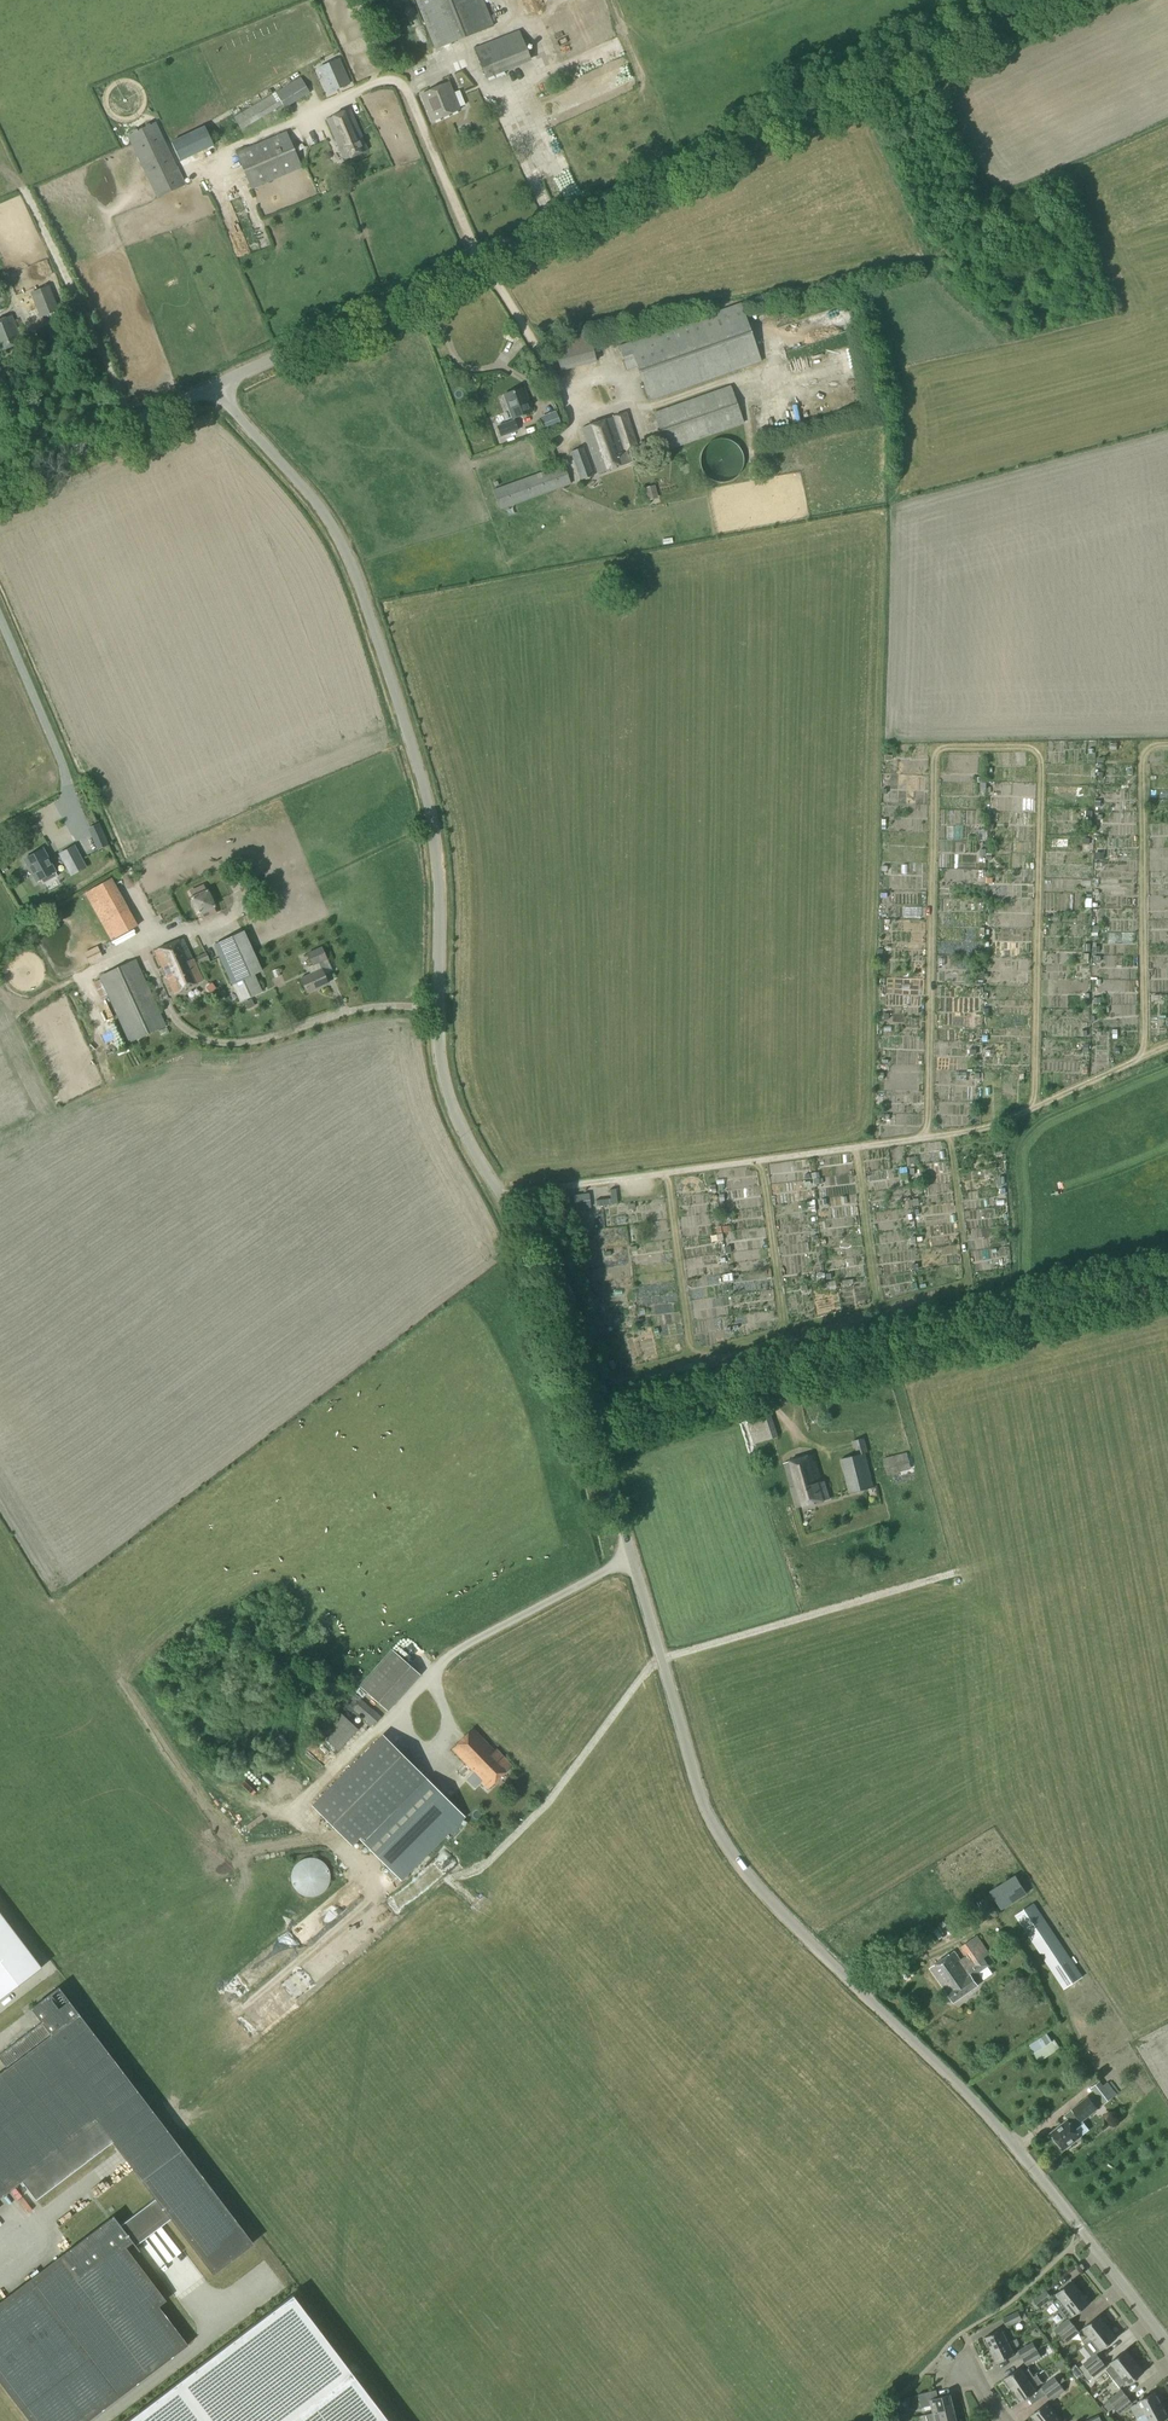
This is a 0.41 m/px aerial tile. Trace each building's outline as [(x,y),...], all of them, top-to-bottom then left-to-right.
[(435,51),(493,27),(483,0),(415,0),(435,51)] [(518,31),(473,49),(486,80),(530,62),(518,31)] [(621,65),(628,80),(641,74),(634,60),(621,65)] [(338,61),(318,69),(329,95),(349,86),(338,61)] [(282,106),(285,109),(310,94),(300,78),(234,118),(241,131),(282,106)] [(459,110),(448,84),(421,95),(432,122),(459,110)] [(349,110),(326,120),(344,161),(367,151),(349,110)] [(132,134),(127,136),(156,200),(186,185),(155,122),(149,125),(149,124),(145,126),(146,127),(137,131),(137,130),(132,133),(132,134)] [(235,154),(251,190),(302,169),(286,132),(235,154)] [(220,192),(209,195),(212,205),(223,202),(220,192)] [(48,287),(31,294),(40,317),(58,310),(48,287)] [(618,346),(626,370),(637,367),(649,402),(761,362),(740,304),(618,346)] [(11,316),(0,320),(0,351),(22,343),(11,316)] [(802,316),(776,323),(778,330),(804,324),(802,316)] [(553,341),(560,372),(596,362),(588,333),(553,341)] [(653,413),(665,451),(743,424),(730,386),(653,413)] [(522,389),(504,395),(512,419),(530,412),(522,389)] [(626,412),(582,428),(598,474),(633,462),(629,450),(638,447),(626,412)] [(556,414),(541,420),(545,429),(560,423),(556,414)] [(513,421),(497,427),(500,436),(517,430),(513,421)] [(698,457),(698,461),(698,465),(699,469),(700,471),(702,474),(705,477),(708,480),(712,481),(716,482),(719,483),(723,482),(727,481),(731,480),(734,477),(737,474),(739,471),(740,467),(741,465),(741,461),(741,457),(740,453),(738,450),(736,447),(733,444),(729,442),(727,441),(723,440),(719,440),(716,440),(712,441),(708,443),(705,445),(703,447),(701,450),(699,453),(698,457)] [(551,447),(538,453),(544,466),(557,461),(551,447)] [(570,452),(580,480),(592,476),(583,448),(570,452)] [(571,485),(564,465),(493,490),(500,510),(571,485)] [(1030,835),(1030,780),(996,780),(996,790),(991,790),(991,808),(997,808),(997,823),(1014,823),(1014,835),(1030,835)] [(916,802),(915,813),(923,814),(924,802),(916,802)] [(953,833),(964,832),(964,823),(952,823),(953,833)] [(1061,833),(1060,843),(1088,844),(1088,837),(1078,837),(1078,834),(1061,833)] [(1092,843),(1099,842),(1098,834),(1091,836),(1092,843)] [(1008,853),(1028,852),(1028,838),(1008,839),(1008,853)] [(85,867),(74,846),(59,854),(70,875),(85,867)] [(42,849),(24,859),(31,873),(50,863),(42,849)] [(1011,893),(1022,893),(1023,868),(1011,868),(1011,893)] [(236,887),(246,882),(240,869),(229,874),(236,887)] [(137,926),(111,878),(84,893),(110,941),(137,926)] [(216,912),(204,885),(190,891),(203,918),(216,912)] [(1080,919),(1080,891),(1045,892),(1046,919),(1080,919)] [(1001,893),(1002,908),(1010,908),(1010,893),(1001,893)] [(1000,919),(1007,919),(1007,922),(1025,922),(1024,907),(1016,908),(1016,912),(1000,913),(1000,919)] [(260,992),(234,935),(213,945),(239,1002),(260,992)] [(183,939),(155,952),(174,994),(202,981),(183,939)] [(321,948),(307,953),(313,965),(326,959),(321,948)] [(1159,951),(1157,965),(1163,966),(1163,972),(1167,973),(1167,952),(1159,951)] [(205,953),(196,957),(199,964),(209,960),(205,953)] [(128,1043),(166,1026),(136,960),(98,976),(128,1043)] [(277,969),(272,971),(275,978),(280,976),(277,969)] [(320,969),(300,978),(306,993),(327,983),(320,969)] [(1098,1024),(1098,1014),(1086,1015),(1086,1024),(1098,1024)] [(1095,1037),(1095,1028),(1080,1027),(1080,1037),(1095,1037)] [(1122,1038),(1122,1034),(1107,1034),(1108,1053),(1116,1053),(1115,1038),(1122,1038)] [(1085,1067),(1095,1068),(1098,1042),(1088,1041),(1085,1067)] [(882,1114),(917,1113),(916,1082),(891,1083),(892,1095),(883,1095),(882,1089),(881,1089),(882,1114)] [(942,1138),(917,1140),(923,1201),(924,1212),(933,1211),(934,1219),(951,1217),(949,1198),(947,1178),(938,1179),(938,1174),(946,1173),(944,1157),(928,1158),(927,1148),(943,1147),(942,1138)] [(812,1192),(851,1189),(849,1159),(839,1160),(838,1153),(827,1154),(827,1161),(828,1161),(828,1162),(821,1163),(822,1174),(810,1174),(812,1192)] [(806,1156),(766,1160),(770,1200),(780,1199),(781,1208),(773,1209),(777,1253),(805,1250),(802,1219),(796,1219),(794,1196),(810,1194),(808,1177),(801,1177),(800,1171),(807,1170),(806,1156)] [(978,1168),(958,1170),(959,1186),(971,1185),(971,1177),(978,1176),(978,1168)] [(687,1182),(690,1187),(697,1184),(691,1172),(686,1174),(689,1181),(687,1182)] [(1001,1184),(960,1190),(963,1205),(983,1202),(982,1194),(1002,1191),(1001,1184)] [(719,1185),(719,1195),(733,1195),(734,1185),(719,1185)] [(887,1196),(886,1187),(868,1188),(869,1197),(887,1196)] [(710,1197),(709,1188),(672,1194),(674,1203),(710,1197)] [(826,1223),(829,1265),(852,1263),(852,1268),(859,1268),(856,1213),(853,1214),(852,1193),(805,1195),(805,1204),(815,1204),(816,1224),(826,1223)] [(575,1210),(580,1210),(591,1208),(589,1194),(573,1196),(575,1210)] [(636,1216),(642,1215),(641,1209),(660,1205),(658,1195),(634,1200),(636,1216)] [(903,1204),(917,1202),(916,1195),(902,1197),(903,1204)] [(631,1199),(618,1202),(620,1213),(634,1210),(631,1199)] [(964,1208),(963,1215),(977,1217),(977,1218),(979,1218),(980,1213),(991,1215),(991,1219),(994,1220),(995,1206),(971,1203),(970,1208),(964,1208)] [(871,1208),(875,1268),(915,1266),(914,1247),(905,1247),(904,1227),(890,1228),(889,1220),(896,1220),(895,1206),(871,1208)] [(922,1220),(918,1207),(910,1209),(914,1223),(922,1220)] [(703,1210),(680,1213),(682,1234),(679,1234),(681,1245),(691,1244),(692,1253),(682,1254),(683,1264),(698,1263),(699,1272),(716,1270),(714,1257),(718,1257),(715,1230),(706,1231),(703,1210)] [(622,1243),(583,1248),(587,1275),(599,1274),(602,1270),(601,1262),(604,1259),(614,1257),(621,1249),(624,1248),(625,1259),(630,1259),(632,1268),(635,1271),(645,1270),(645,1275),(650,1270),(657,1269),(658,1277),(640,1279),(652,1289),(671,1286),(664,1236),(657,1237),(653,1234),(664,1233),(661,1216),(634,1219),(628,1226),(629,1230),(636,1236),(628,1236),(622,1243)] [(821,1237),(806,1241),(808,1247),(823,1243),(821,1237)] [(920,1261),(956,1260),(955,1241),(919,1243),(920,1261)] [(994,1265),(994,1254),(1005,1254),(1005,1245),(967,1246),(968,1266),(994,1265)] [(782,1261),(782,1270),(810,1269),(810,1260),(782,1261)] [(721,1293),(690,1295),(694,1342),(698,1341),(709,1334),(708,1328),(721,1327),(721,1320),(737,1319),(739,1318),(733,1310),(728,1314),(721,1315),(731,1307),(733,1307),(739,1302),(743,1302),(745,1319),(769,1317),(766,1288),(721,1291),(724,1288),(724,1281),(716,1281),(716,1273),(705,1273),(701,1277),(702,1289),(707,1289),(714,1283),(721,1293)] [(637,1339),(625,1341),(628,1358),(640,1356),(637,1339)] [(778,1436),(771,1413),(747,1421),(754,1443),(778,1436)] [(864,1437),(851,1441),(854,1455),(840,1458),(849,1493),(874,1486),(865,1452),(868,1451),(864,1437)] [(907,1452),(883,1458),(886,1473),(911,1468),(907,1452)] [(822,1482),(813,1454),(784,1463),(796,1508),(829,1498),(824,1482),(822,1482)] [(358,1686),(387,1711),(419,1675),(390,1650),(358,1686)] [(354,1710),(373,1726),(381,1717),(362,1701),(354,1710)] [(339,1712),(319,1734),(337,1752),(358,1730),(339,1712)] [(473,1729),(452,1750),(474,1773),(472,1775),(487,1791),(512,1766),(497,1750),(495,1751),(473,1729)] [(401,1877),(454,1824),(422,1793),(431,1785),(384,1738),(315,1807),(351,1843),(358,1835),(401,1877)] [(327,1867),(323,1862),(320,1860),(317,1859),(313,1858),(310,1858),(308,1858),(305,1859),(302,1860),(299,1862),(297,1863),(294,1866),(292,1870),(291,1872),(291,1875),(291,1879),(291,1882),(292,1885),(294,1889),(297,1892),(300,1894),(304,1896),(307,1897),(313,1897),(318,1896),(323,1893),(326,1890),(329,1883),(330,1878),(329,1872),(327,1867)] [(367,1877),(377,1878),(378,1868),(368,1867),(367,1877)] [(987,1888),(999,1907),(1025,1891),(1013,1872),(987,1888)] [(1034,1904),(1015,1916),(1063,1991),(1083,1978),(1034,1904)] [(39,1965),(0,1914),(0,1994),(39,1965)] [(941,1917),(929,1921),(934,1936),(946,1932),(941,1917)] [(350,1941),(362,1936),(357,1922),(345,1927),(350,1941)] [(978,1987),(970,1976),(976,1972),(978,1974),(982,1972),(985,1976),(992,1971),(989,1968),(995,1964),(977,1936),(960,1948),(967,1958),(961,1963),(954,1953),(930,1969),(954,2003),(978,1987)] [(1005,1986),(1011,1994),(1020,1987),(1015,1979),(1005,1986)] [(7,2069),(0,2074),(0,2197),(21,2181),(36,2200),(113,2141),(156,2198),(120,2225),(113,2215),(112,2216),(113,2217),(0,2303),(0,2381),(30,2420),(87,2420),(188,2345),(187,2344),(187,2345),(158,2306),(165,2300),(125,2247),(132,2241),(139,2250),(140,2250),(136,2245),(170,2217),(213,2273),(252,2243),(58,1988),(32,2008),(42,2022),(0,2054),(0,2060),(7,2069)] [(1046,2035),(1031,2045),(1035,2052),(1051,2042),(1046,2035)] [(1112,2088),(1106,2091),(1104,2088),(1095,2094),(1104,2105),(1112,2098),(1109,2094),(1114,2091),(1112,2088)] [(1088,2097),(1072,2110),(1075,2115),(1050,2134),(1063,2151),(1080,2138),(1075,2131),(1083,2125),(1081,2123),(1098,2110),(1088,2097)] [(1057,2311),(1081,2292),(1072,2281),(1055,2294),(1058,2297),(1051,2303),(1057,2311)] [(1046,2290),(1033,2300),(1039,2308),(1052,2297),(1046,2290)] [(1081,2292),(1057,2311),(1064,2319),(1071,2314),(1073,2317),(1090,2304),(1081,2292)] [(126,2420),(387,2420),(292,2295),(126,2420)] [(1022,2319),(1018,2312),(1003,2319),(1007,2327),(1022,2319)] [(1091,2340),(1108,2327),(1099,2316),(1083,2329),(1091,2340)] [(1061,2336),(1074,2326),(1069,2319),(1056,2330),(1061,2336)] [(1124,2342),(1133,2337),(1125,2325),(1116,2330),(1124,2342)] [(1079,2332),(1074,2326),(1061,2336),(1066,2343),(1079,2332)] [(1117,2338),(1108,2327),(1091,2340),(1100,2351),(1117,2338)] [(990,2351),(1009,2341),(1003,2329),(984,2338),(990,2351)] [(1009,2342),(1009,2341),(990,2351),(997,2364),(1016,2354),(1013,2350),(1018,2347),(1019,2344),(1016,2339),(1009,2342)] [(1022,2358),(1037,2350),(1033,2342),(1018,2351),(1022,2358)] [(1037,2350),(1022,2358),(1027,2366),(1042,2357),(1037,2350)] [(1113,2379),(1135,2361),(1126,2350),(1110,2363),(1111,2365),(1106,2370),(1113,2379)] [(1088,2370),(1101,2360),(1096,2353),(1083,2364),(1088,2370)] [(1101,2360),(1088,2370),(1093,2377),(1106,2367),(1101,2360)] [(1144,2372),(1135,2361),(1113,2379),(1120,2388),(1126,2383),(1128,2385),(1144,2372)] [(1084,2374),(1088,2370),(1083,2364),(1078,2368),(1083,2374),(1084,2374)] [(1030,2379),(1032,2377),(1027,2370),(1025,2371),(1022,2367),(1004,2379),(1012,2391),(1030,2379)] [(1035,2375),(1032,2377),(1030,2379),(1012,2391),(1020,2402),(1038,2391),(1034,2386),(1039,2382),(1035,2375)] [(1046,2394),(1060,2384),(1055,2377),(1041,2387),(1046,2394)] [(1060,2384),(1046,2394),(1051,2401),(1065,2391),(1060,2384)] [(933,2413),(954,2408),(950,2395),(938,2398),(936,2390),(918,2394),(921,2408),(931,2406),(933,2413)] [(1114,2407),(1127,2396),(1122,2390),(1109,2400),(1114,2407)] [(1144,2414),(1163,2404),(1156,2391),(1137,2401),(1144,2414)] [(1127,2396),(1114,2407),(1119,2413),(1132,2403),(1127,2396)] [(1056,2414),(1047,2403),(1031,2416),(1035,2420),(1047,2420),(1056,2414)] [(1163,2404),(1144,2414),(1147,2420),(1161,2420),(1167,2418),(1167,2414),(1163,2404)] [(933,2413),(926,2415),(927,2420),(955,2420),(957,2420),(954,2408),(933,2413)]
